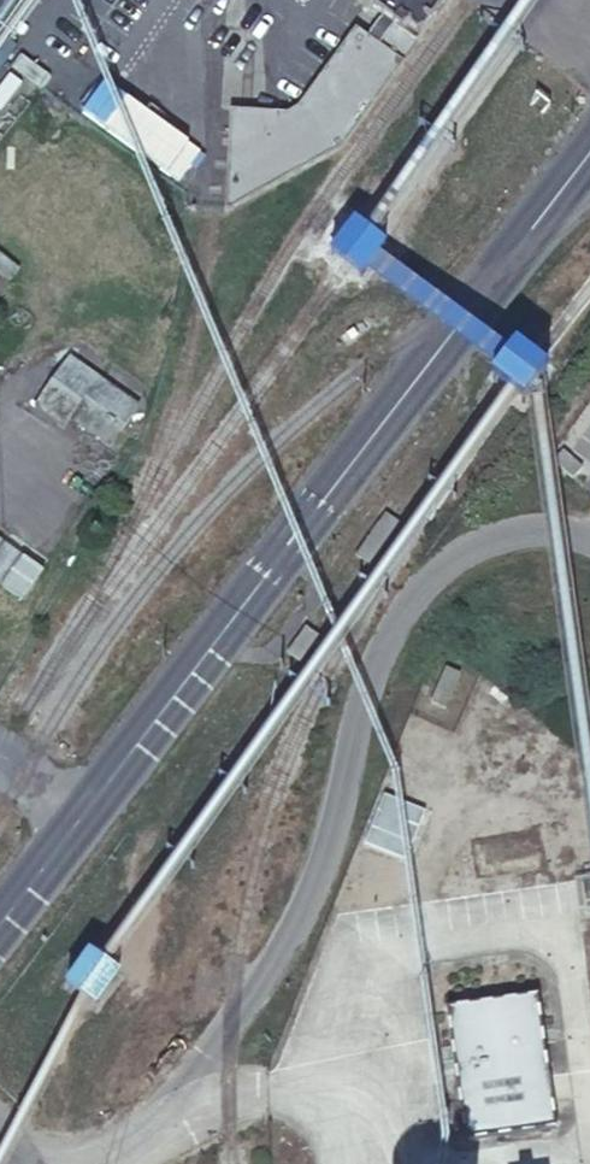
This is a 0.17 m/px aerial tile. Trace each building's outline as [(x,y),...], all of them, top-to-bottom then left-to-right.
[(31,88),(95,0),(0,0),(0,65),(31,88)] [(227,216),(342,154),(452,0),(366,0),(387,16),(367,43),(355,35),(303,109),(289,121),(230,118),(227,216)] [(177,177),(200,147),(122,88),(99,119),(177,177)] [(355,227),(331,257),(365,281),(376,266),(388,251),(374,241),(355,227)] [(511,364),(495,386),(509,397),(516,402),(527,411),(537,398),(552,378),(519,353),(511,364)] [(68,362),(33,413),(64,435),(71,425),(111,453),(139,412),(68,362)] [(588,466),(568,449),(559,460),(578,477),(588,466)] [(0,542),(0,583),(1,583),(22,554),(2,540),(0,542)] [(41,567),(22,554),(1,583),(20,597),(41,567)] [(460,674),(445,668),(430,703),(445,710),(460,674)] [(422,822),(380,806),(361,855),(402,871),(422,822)] [(537,995),(446,1008),(464,1137),(555,1125),(537,995)]
